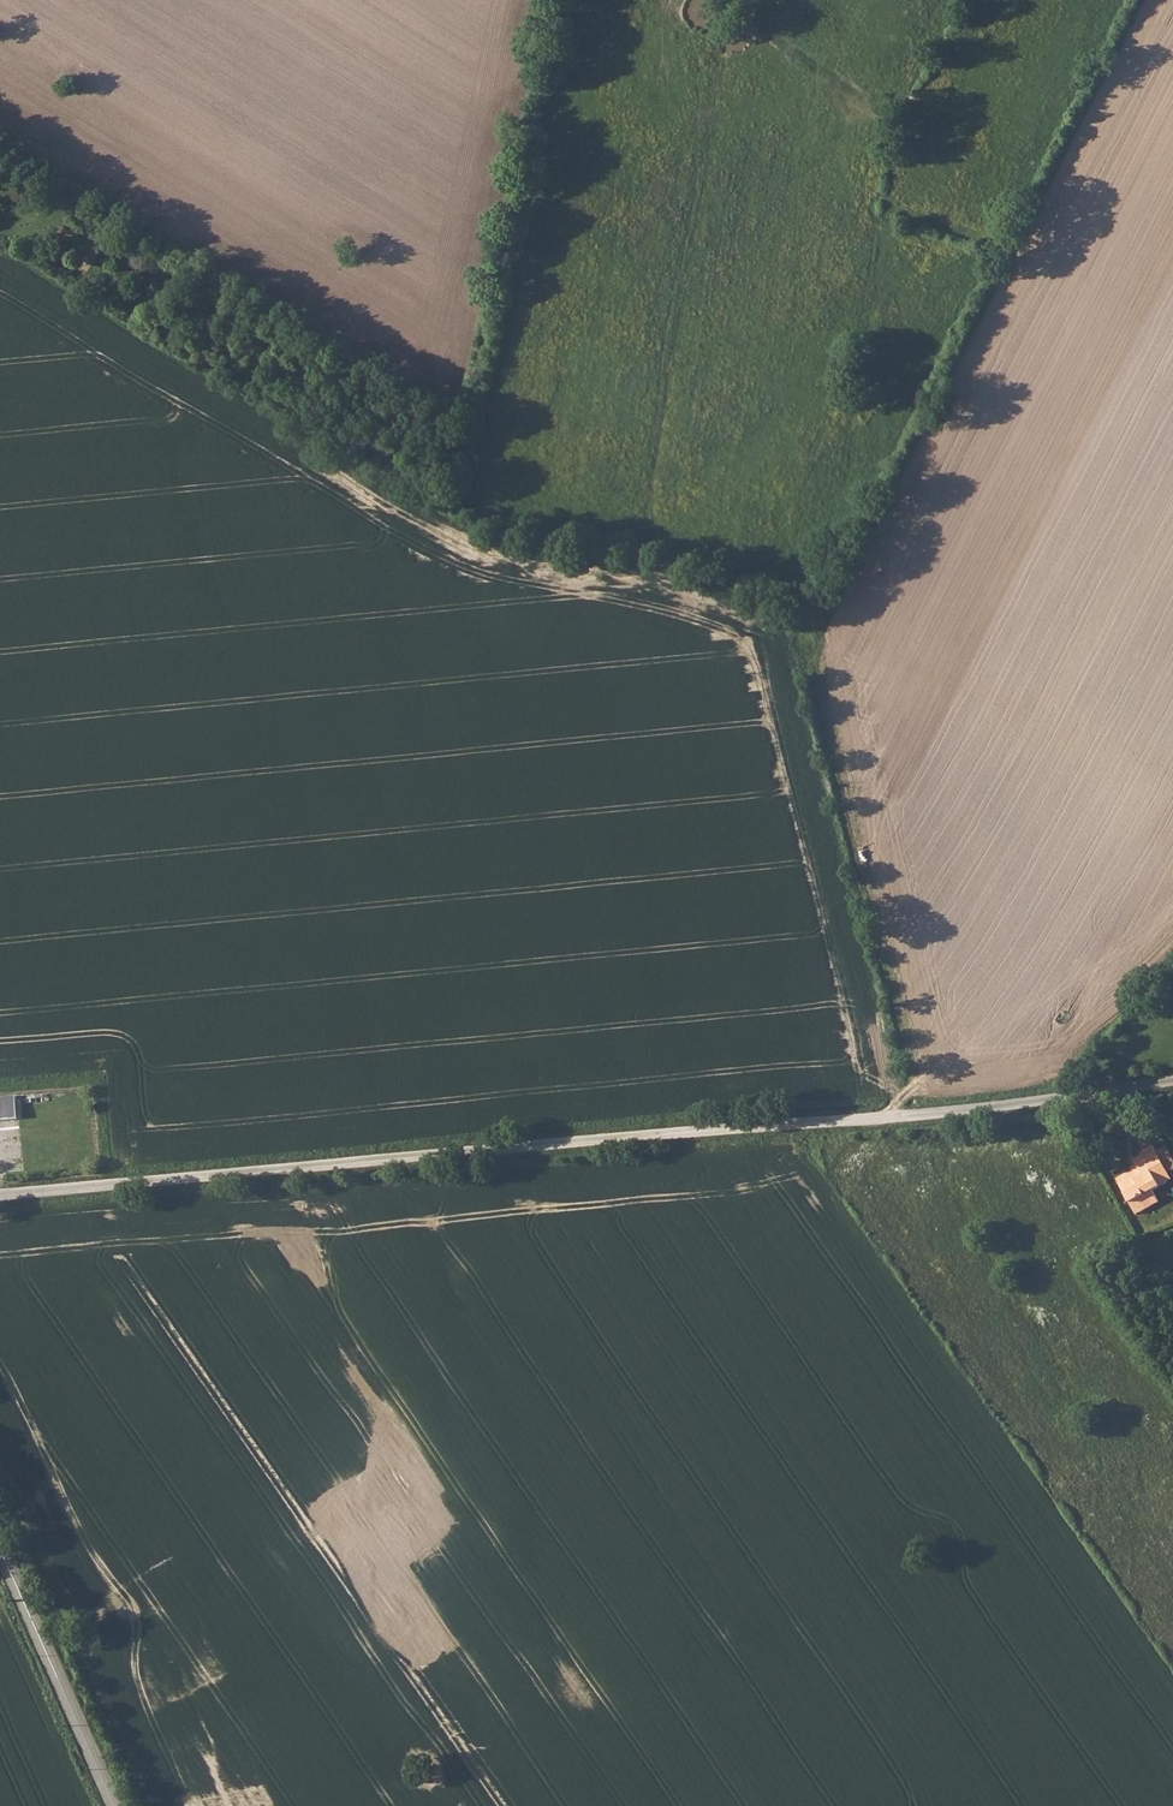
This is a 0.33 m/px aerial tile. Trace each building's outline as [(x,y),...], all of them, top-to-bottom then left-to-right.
[(0,1099),(0,1121),(22,1120),(19,1097),(0,1099)] [(1124,1182),(1117,1187),(1134,1216),(1156,1202),(1149,1192),(1164,1182),(1156,1171),(1162,1167),(1149,1146),(1137,1152),(1140,1156),(1131,1161),(1135,1169),(1121,1177),(1124,1182)]
